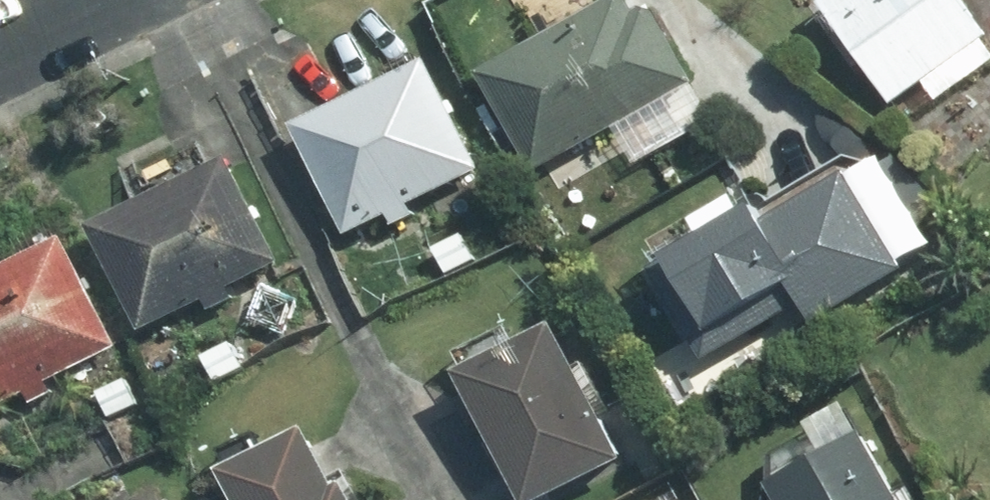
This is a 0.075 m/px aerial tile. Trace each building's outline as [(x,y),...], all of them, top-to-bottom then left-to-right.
[(485,72),(539,169),(616,125),(638,165),(711,123),(689,83),(698,79),(660,12),(648,8),(638,13),(631,0),(612,0),(485,72)] [(826,1),(896,99),(989,31),(969,0),(828,0),(826,1)] [(430,61),(301,125),(352,231),(392,212),(396,223),(415,213),(410,201),(482,165),(430,61)] [(232,157),(95,224),(146,327),(207,297),(212,306),(234,295),(229,286),(283,259),(232,157)] [(718,236),(661,269),(711,356),(811,300),(822,318),(909,268),(856,175),(777,219),(768,203),(757,210),(749,195),(709,218),(718,236)] [(465,234),(439,249),(451,273),(478,258),(465,234)] [(0,273),(0,404),(29,389),(35,400),(54,391),(48,379),(121,343),(69,239),(0,273)] [(466,372),(529,499),(541,499),(629,458),(563,323),(466,372)] [(235,344),(207,357),(217,379),(245,365),(235,344)] [(128,380),(102,392),(112,414),(138,401),(128,380)] [(231,470),(246,499),(359,499),(351,484),(343,488),(314,430),(231,470)] [(866,433),(776,483),(785,499),(903,499),(866,433)]
